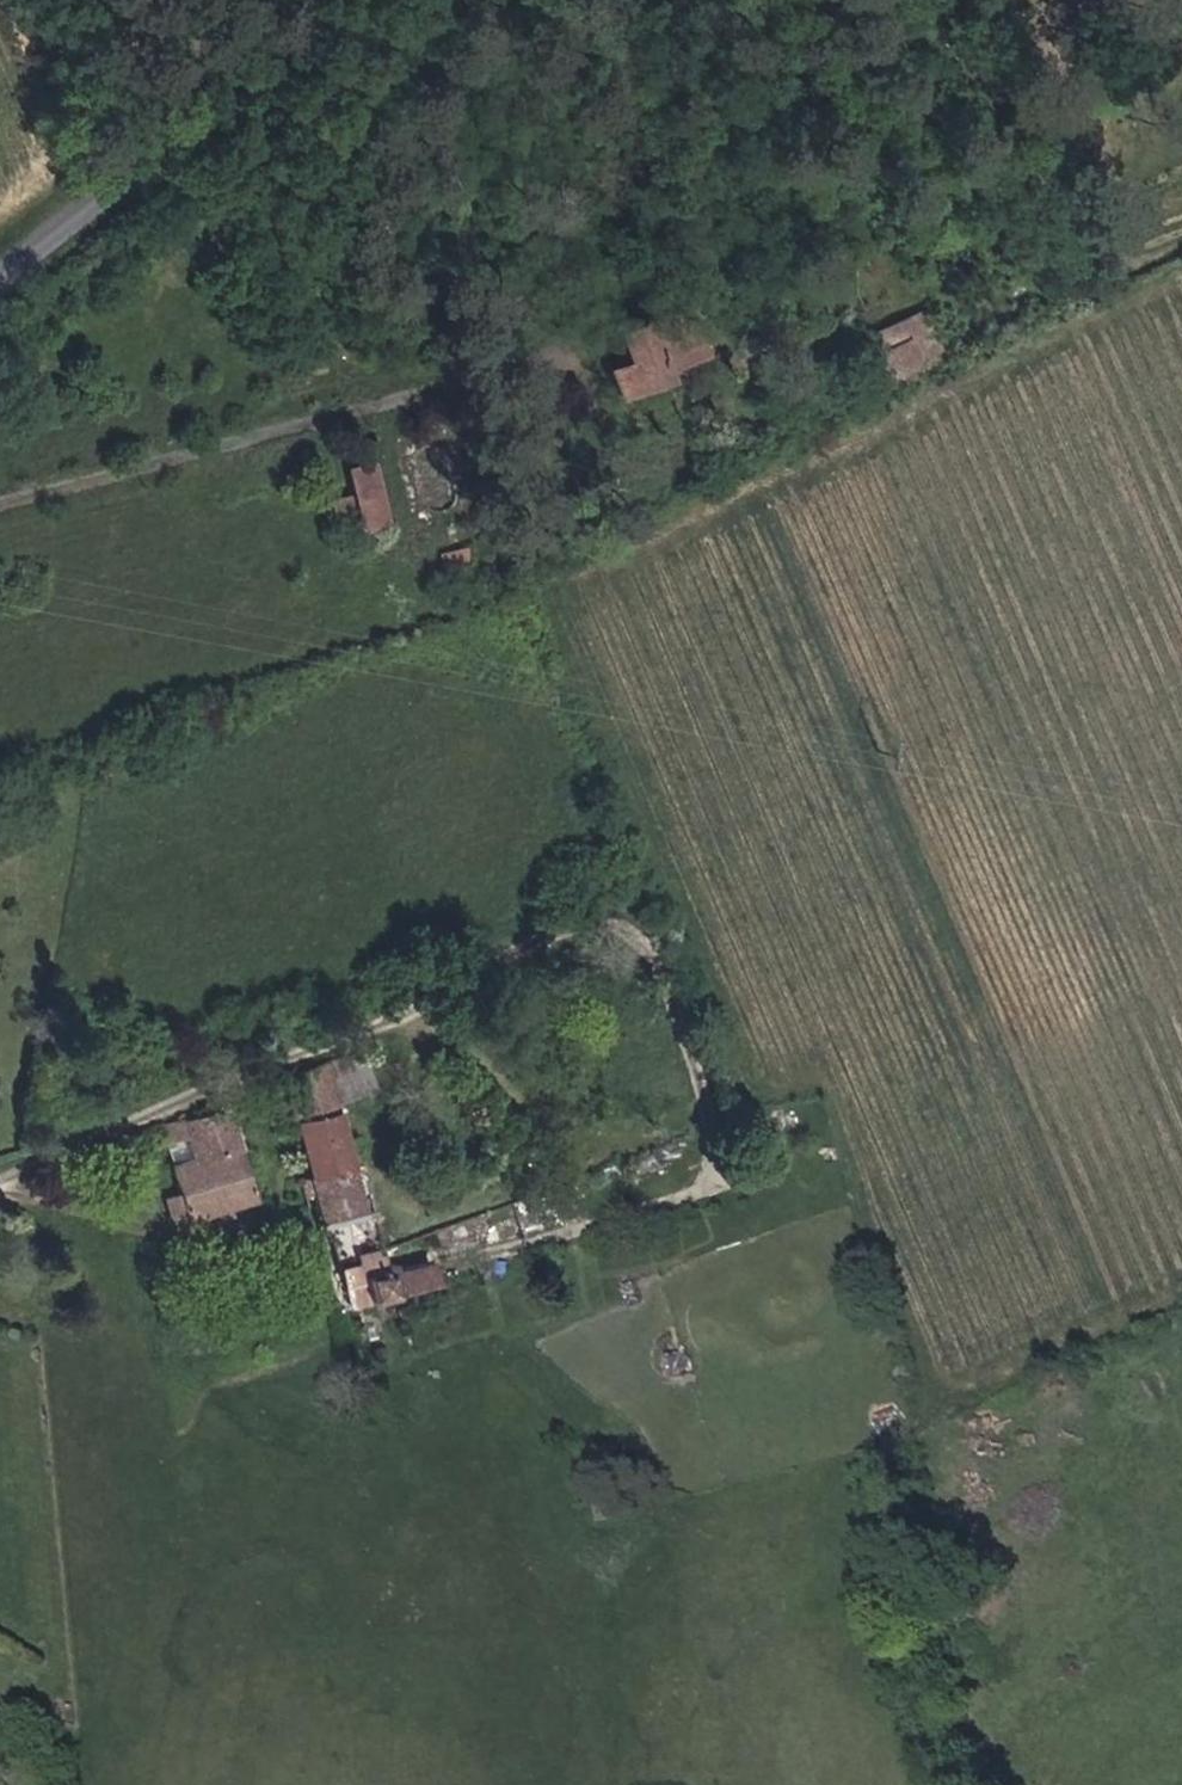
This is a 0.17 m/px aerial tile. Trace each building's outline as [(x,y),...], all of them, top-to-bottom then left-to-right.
[(936,344),(923,302),(876,320),(889,360),(936,344)] [(663,375),(693,365),(688,351),(685,339),(703,333),(697,315),(677,322),(672,310),(613,329),(621,356),(602,362),(611,390),(633,383),(640,406),(670,396),(663,375)] [(330,498),(333,512),(358,507),(363,528),(386,523),(379,492),(371,460),(349,465),(355,492),(330,498)] [(385,1257),(377,1232),(355,1152),(340,1100),(378,1087),(365,1048),(286,1074),(314,1164),(339,1244),(358,1304),(452,1273),(446,1250),(406,1263),(403,1253),(385,1257)] [(257,1195),(226,1105),(166,1126),(185,1184),(171,1190),(179,1212),(193,1208),(195,1213),(257,1195)]
